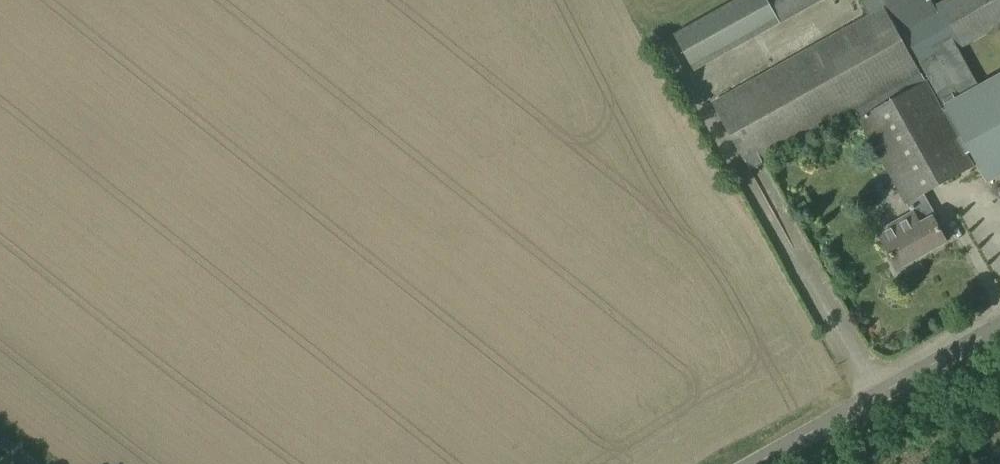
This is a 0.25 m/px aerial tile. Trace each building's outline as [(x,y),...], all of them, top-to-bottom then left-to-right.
[(674,35),(695,71),(821,0),(736,0),(674,35)] [(862,2),(868,14),(712,102),(750,169),(855,111),(909,213),(877,231),(898,268),(946,241),(933,217),(932,217),(920,196),(973,167),(966,154),(970,152),(986,181),(999,174),(999,73),(978,85),(958,50),(999,27),(999,0),(945,0),(934,6),(931,0),(866,0),(862,2)]
